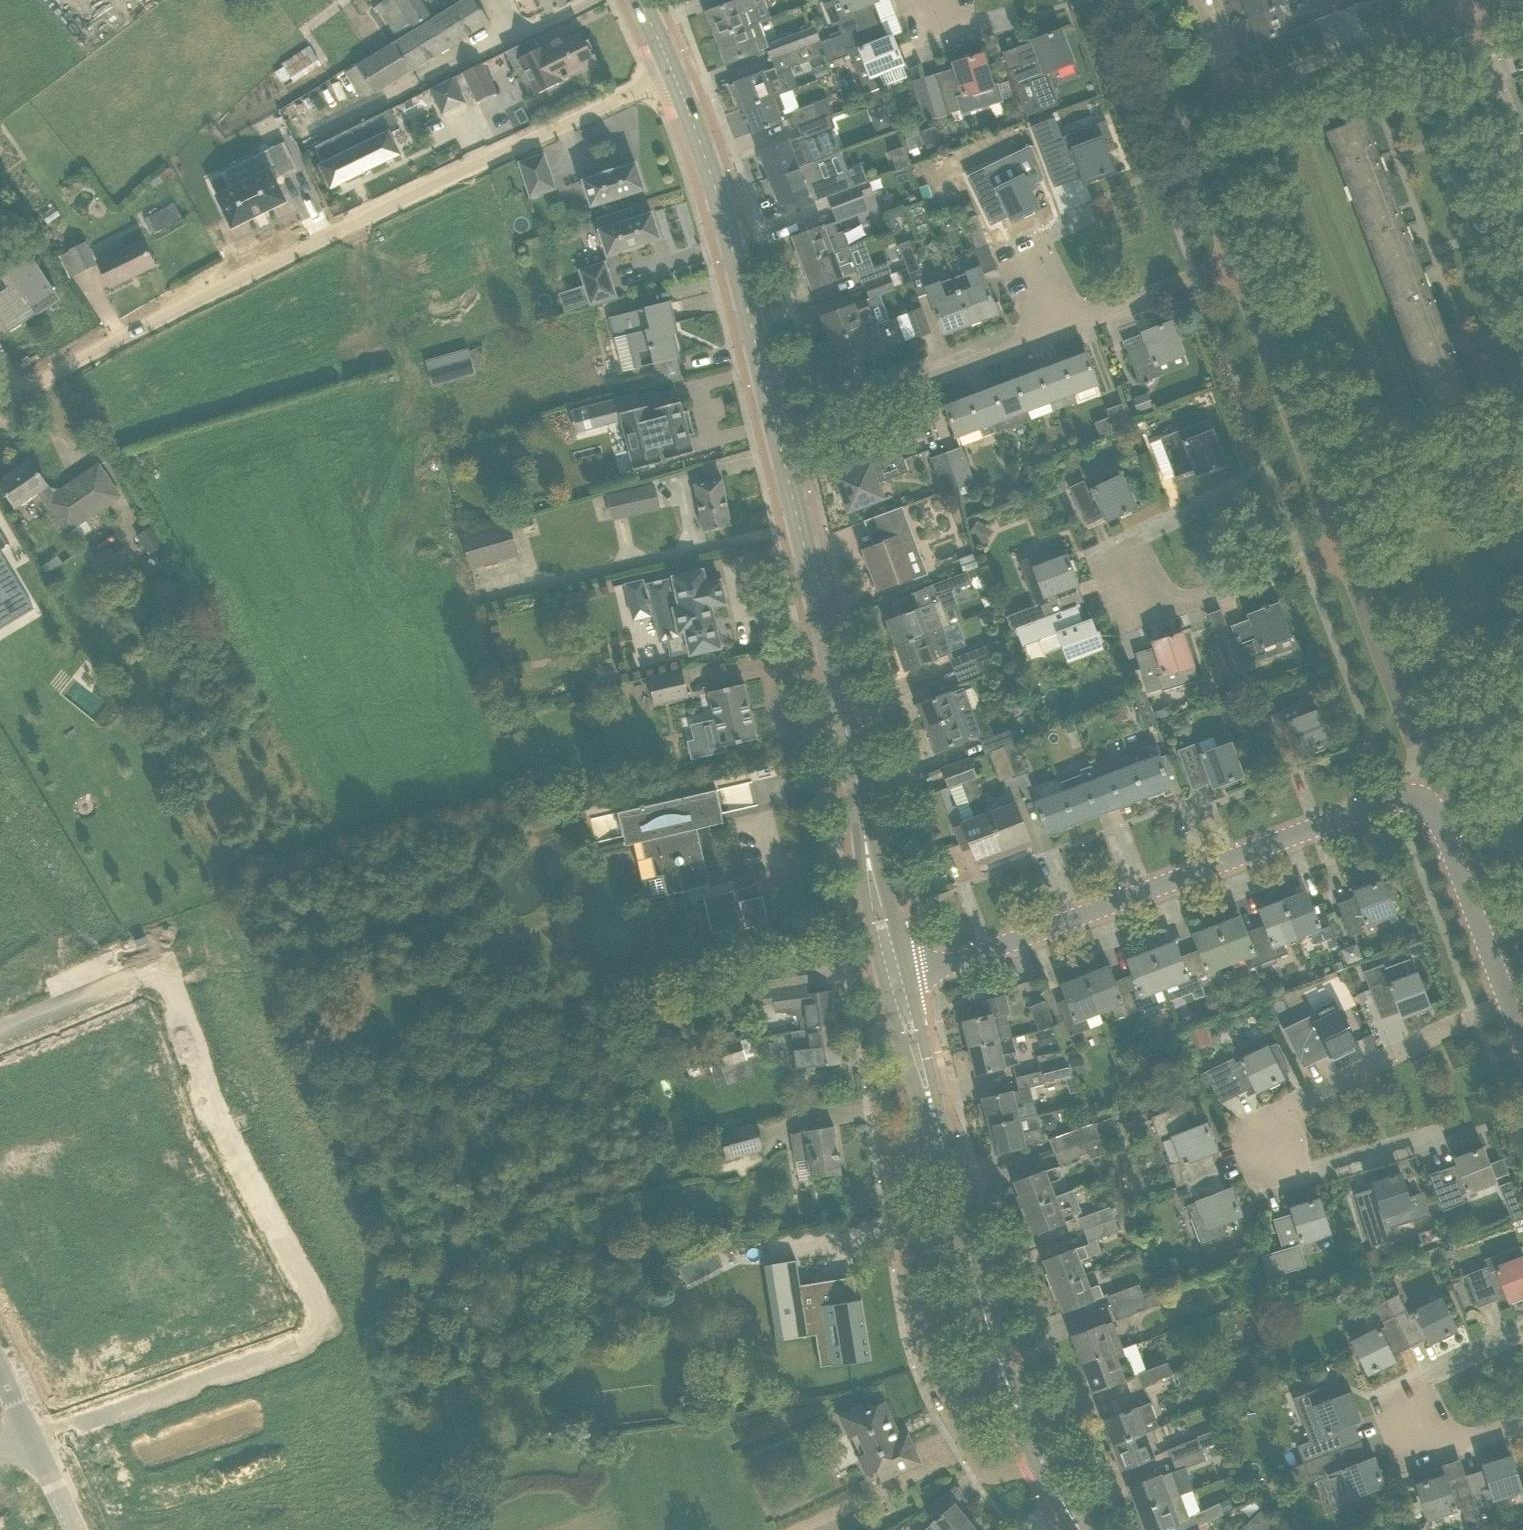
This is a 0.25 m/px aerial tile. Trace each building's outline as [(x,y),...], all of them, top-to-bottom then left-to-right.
[(492,21),(479,0),(462,0),(356,65),(374,94),(492,21)] [(431,15),(421,0),(385,0),(376,6),(396,37),(431,15)] [(566,4),(564,0),(540,0),(547,13),(566,4)] [(747,26),(759,22),(751,0),(739,0),(708,12),(717,38),(747,26)] [(822,3),(830,24),(836,21),(842,35),(824,42),(824,43),(877,21),(870,3),(877,0),(830,0),(822,3)] [(1249,18),(1285,4),(1283,0),(1242,0),(1249,18)] [(1332,14),(1326,0),(1307,0),(1315,20),(1332,14)] [(1337,11),(1354,5),(1352,0),(1333,0),(1337,11)] [(1283,15),(1288,13),(1285,4),(1249,18),(1258,42),(1288,30),(1283,15)] [(892,36),(884,39),(877,21),(824,43),(831,62),(850,54),(866,94),(870,105),(884,100),(880,89),(884,87),(879,73),(903,64),(892,36)] [(748,26),(717,38),(727,63),(762,50),(767,48),(766,44),(767,44),(759,22),(748,26)] [(771,59),(820,40),(815,26),(767,44),(766,44),(767,48),(771,59)] [(1021,68),(1010,72),(1027,116),(1058,105),(1046,73),(1073,62),(1061,30),(1032,40),(1035,48),(1017,55),(1021,68)] [(536,93),(553,84),(561,80),(561,79),(564,78),(565,80),(569,78),(568,76),(595,62),(580,33),(563,42),(561,38),(539,49),(534,38),(506,52),(512,64),(519,60),(536,93)] [(777,73),(826,54),(820,40),(771,59),(775,67),(777,73)] [(294,82),(322,64),(310,45),(282,63),(284,67),(275,72),(281,82),(291,76),(294,82)] [(938,76),(937,76),(948,112),(960,108),(962,113),(1002,100),(997,85),(992,86),(982,54),(954,63),(956,71),(938,77),(938,76)] [(495,92),(487,74),(481,64),(463,72),(477,101),(495,92)] [(784,93),(777,73),(775,67),(734,83),(738,93),(733,95),(739,110),(744,108),(780,95),(784,93)] [(443,113),(465,103),(452,78),(431,88),(443,113)] [(782,109),(785,108),(780,95),(744,108),(753,133),(786,120),(786,119),(782,109)] [(828,113),(833,111),(828,97),(791,111),(793,117),(786,119),(786,120),(789,127),(794,125),(795,128),(828,115),(828,113)] [(389,133),(400,128),(391,109),(315,146),(323,164),(320,165),(331,187),(399,153),(389,133)] [(269,130),(282,124),(277,115),(215,143),(225,166),(275,143),(269,130)] [(805,140),(834,130),(828,115),(795,128),(799,137),(760,151),(770,178),(813,162),(805,140)] [(1055,117),(1031,126),(1048,170),(1050,169),(1049,168),(1062,163),(1063,165),(1068,178),(1082,173),(1085,182),(1114,170),(1105,145),(1114,142),(1106,120),(1062,137),(1055,117)] [(1380,156),(1379,157),(1364,117),(1326,131),(1352,201),(1391,187),(1385,173),(1385,172),(1386,172),(1380,157),(1380,156)] [(911,152),(924,148),(917,126),(904,131),(911,152)] [(278,165),(218,195),(233,226),(275,206),(286,200),(276,178),(297,167),(285,142),(270,149),(278,165)] [(983,169),(968,177),(990,221),(1008,213),(1011,220),(1038,207),(1031,192),(1038,188),(1035,182),(1036,181),(1044,178),(1032,146),(1012,155),(1015,161),(986,175),(983,169)] [(530,196),(555,188),(544,154),(519,162),(530,196)] [(770,178),(765,180),(771,197),(776,195),(780,203),(806,194),(806,193),(812,191),(821,187),(825,198),(829,197),(868,182),(862,167),(850,171),(851,172),(819,183),(818,180),(818,175),(813,162),(770,178)] [(591,206),(644,189),(636,163),(618,168),(617,167),(600,173),(600,174),(582,180),(591,206)] [(868,182),(829,197),(838,222),(869,211),(865,198),(873,194),(869,182),(868,182)] [(1405,226),(1398,206),(1391,187),(1352,201),(1379,271),(1417,257),(1411,242),(1412,241),(1406,226),(1405,226)] [(971,199),(961,203),(964,209),(969,211),(975,209),(971,199)] [(159,211),(144,218),(153,235),(182,218),(174,202),(159,211)] [(631,208),(597,219),(600,229),(598,229),(607,256),(624,250),(625,252),(644,245),(643,244),(660,239),(652,212),(634,218),(631,208)] [(965,219),(977,249),(988,245),(977,215),(965,219)] [(811,230),(793,237),(803,264),(848,247),(842,231),(837,232),(834,223),(825,226),(825,225),(811,230)] [(154,265),(146,247),(141,238),(98,260),(111,287),(154,265)] [(80,272),(97,264),(86,241),(69,249),(80,272)] [(910,277),(922,273),(910,241),(898,245),(910,277)] [(844,276),(858,270),(849,246),(848,247),(803,264),(812,289),(844,277),(844,276)] [(42,285),(22,254),(0,269),(0,274),(9,287),(0,293),(0,324),(5,333),(53,302),(42,285)] [(1423,272),(1422,271),(1417,257),(1379,271),(1405,341),(1443,326),(1428,287),(1429,287),(1423,271),(1423,272)] [(889,274),(892,273),(887,261),(857,273),(862,285),(864,284),(864,285),(890,275),(889,274)] [(590,304),(616,296),(605,262),(580,270),(590,304)] [(980,267),(953,277),(970,323),(997,313),(980,267)] [(869,299),(895,288),(890,275),(864,285),(869,299)] [(970,323),(953,277),(926,288),(943,333),(970,323)] [(646,309),(609,317),(613,337),(615,337),(626,334),(634,368),(654,363),(677,358),(680,357),(672,324),(675,323),(670,302),(651,307),(646,308),(646,309)] [(832,342),(876,326),(867,302),(854,307),(853,305),(823,316),(832,342)] [(917,337),(931,331),(922,308),(908,313),(917,337)] [(1146,340),(1127,347),(1140,382),(1153,377),(1150,368),(1184,355),(1183,354),(1171,322),(1143,332),(1146,340)] [(841,365),(885,348),(876,326),(832,342),(841,365)] [(1449,341),(1443,326),(1405,341),(1431,410),(1469,396),(1455,357),(1455,356),(1455,355),(1450,341),(1449,341)] [(1097,385),(1093,372),(1086,353),(1050,367),(1053,376),(1065,406),(1076,402),(1073,394),(1097,385)] [(444,355),(426,360),(433,385),(451,380),(444,355)] [(1065,406),(1053,376),(1050,367),(1015,380),(1030,421),(1031,421),(1027,412),(1050,403),(1053,411),(1065,406)] [(1007,430),(1030,421),(1015,380),(980,393),(983,402),(995,433),(1006,428),(1007,430)] [(1139,415),(1155,409),(1148,392),(1132,398),(1139,415)] [(662,461),(661,461),(659,455),(665,453),(666,458),(665,458),(666,460),(694,452),(693,451),(692,451),(688,435),(694,434),(688,410),(682,411),(680,403),(681,403),(680,401),(673,403),(672,402),(670,402),(671,404),(663,406),(662,404),(660,405),(660,406),(653,408),(653,410),(654,410),(648,412),(647,407),(648,407),(647,405),(640,407),(636,393),(635,394),(635,395),(572,411),(572,410),(570,410),(576,431),(622,419),(635,468),(634,468),(634,469),(650,465),(650,467),(655,466),(654,464),(662,462),(662,461)] [(995,433),(983,402),(980,393),(945,406),(957,438),(981,429),(984,436),(995,433)] [(1100,437),(1131,425),(1123,403),(1107,409),(1110,417),(1095,423),(1100,437)] [(1176,433),(1161,438),(1168,455),(1175,473),(1193,466),(1196,474),(1224,463),(1212,430),(1179,442),(1176,433)] [(909,472),(902,455),(895,436),(866,447),(872,462),(835,476),(848,511),(884,498),(879,482),(909,472)] [(959,489),(975,483),(962,446),(944,453),(956,486),(958,486),(959,489)] [(943,491),(956,486),(944,453),(930,458),(943,491)] [(31,461),(0,482),(0,483),(16,507),(38,492),(44,501),(54,494),(31,461)] [(54,494),(44,501),(49,509),(67,534),(121,497),(110,480),(99,464),(54,494)] [(1084,480),(1070,487),(1078,503),(1087,521),(1105,513),(1108,520),(1135,507),(1126,489),(1119,474),(1096,486),(1089,490),(1084,480)] [(704,531),(731,526),(722,478),(694,484),(704,531)] [(654,483),(606,495),(611,514),(658,503),(654,483)] [(873,545),(862,549),(872,575),(870,579),(870,583),(873,586),(877,587),(878,591),(897,584),(898,585),(915,578),(906,553),(918,548),(902,506),(890,511),(871,518),(880,542),(874,545),(873,545)] [(531,518),(521,520),(524,533),(535,530),(531,518)] [(470,569),(519,555),(509,521),(460,535),(470,569)] [(151,529),(137,538),(148,553),(161,544),(151,529)] [(1041,618),(1076,605),(1069,587),(1077,584),(1067,555),(1052,561),(1048,551),(1030,558),(1039,581),(1029,585),(1036,605),(1007,616),(1012,629),(1041,618)] [(1,601),(13,621),(34,609),(0,552),(0,600),(1,601)] [(982,592),(988,590),(979,567),(923,588),(927,599),(938,595),(970,584),(971,588),(982,592)] [(719,580),(711,582),(706,583),(703,569),(702,569),(702,570),(674,576),(673,576),(674,583),(669,584),(668,579),(647,584),(648,587),(645,588),(643,579),(613,586),(613,587),(642,581),(648,605),(651,604),(660,641),(667,639),(671,655),(690,651),(691,655),(692,655),(692,654),(719,648),(720,648),(721,648),(720,644),(722,643),(720,631),(717,631),(711,607),(725,604),(726,604),(721,579),(719,580)] [(906,614),(887,620),(896,646),(949,625),(938,595),(927,599),(923,588),(909,593),(916,610),(906,614)] [(522,617),(537,613),(534,600),(519,604),(522,617)] [(1239,668),(1279,653),(1275,642),(1289,636),(1277,604),(1249,614),(1252,622),(1233,629),(1237,638),(1229,641),(1239,668)] [(1091,620),(1083,623),(1076,605),(1041,618),(1046,631),(1056,627),(1069,660),(1101,648),(1091,620)] [(942,628),(949,626),(949,625),(896,646),(905,670),(938,658),(938,657),(951,652),(942,628)] [(1156,649),(1137,655),(1143,674),(1145,679),(1149,692),(1161,688),(1162,692),(1197,680),(1188,652),(1182,633),(1154,642),(1156,649)] [(979,661),(1004,652),(999,641),(950,660),(954,671),(979,661)] [(984,674),(979,661),(954,671),(959,684),(984,674)] [(654,705),(689,697),(683,669),(648,677),(654,705)] [(724,746),(737,743),(757,738),(744,683),(709,691),(715,720),(693,725),(696,741),(700,740),(703,755),(725,751),(724,746)] [(927,727),(972,710),(964,687),(918,704),(927,727)] [(1146,729),(1159,723),(1148,695),(1135,700),(1146,729)] [(1167,707),(1156,711),(1159,719),(1170,715),(1167,707)] [(936,751),(981,734),(972,710),(927,727),(936,751)] [(1302,753),(1330,743),(1317,710),(1288,721),(1284,711),(1266,717),(1280,753),(1299,746),(1302,753)] [(1072,722),(1063,725),(1066,734),(1076,731),(1072,722)] [(985,752),(1003,745),(1014,741),(1009,728),(980,740),(985,752)] [(1014,776),(1026,771),(1014,741),(1003,745),(1014,776)] [(1242,776),(1235,757),(1229,742),(1201,753),(1197,743),(1179,750),(1192,786),(1211,779),(1214,786),(1242,776)] [(1170,786),(1167,779),(1154,744),(1141,748),(1145,759),(1130,765),(1142,796),(1170,786)] [(1000,781),(1014,776),(1003,745),(985,752),(985,753),(989,752),(1000,781)] [(970,759),(968,760),(1003,855),(1030,845),(1014,801),(988,810),(976,779),(978,778),(970,759)] [(979,864),(1003,855),(968,760),(943,769),(949,787),(961,782),(975,818),(954,826),(962,847),(971,843),(979,864)] [(1130,765),(1124,767),(1121,760),(1094,771),(1105,800),(1108,809),(1142,796),(1130,765)] [(1082,774),(1059,783),(1062,791),(1061,791),(1072,822),(1098,813),(1094,804),(1105,800),(1094,771),(1091,764),(1080,769),(1080,770),(1082,774)] [(717,789),(697,794),(619,812),(627,845),(641,842),(645,860),(651,859),(655,878),(661,876),(666,895),(707,885),(693,826),(690,827),(689,821),(721,813),(722,812),(717,789)] [(1047,832),(1072,822),(1061,791),(1035,801),(1047,832)] [(957,843),(936,855),(954,886),(975,874),(957,843)] [(703,896),(736,889),(734,879),(687,890),(689,899),(703,896)] [(1340,907),(1339,907),(1345,926),(1349,936),(1361,931),(1359,926),(1364,924),(1365,925),(1375,921),(1394,914),(1389,901),(1398,898),(1391,879),(1382,883),(1382,881),(1355,891),(1358,900),(1340,907)] [(764,901),(737,908),(732,890),(704,897),(712,933),(745,924),(746,928),(769,922),(764,901)] [(1323,908),(1313,912),(1306,892),(1283,901),(1297,939),(1310,934),(1314,944),(1334,936),(1323,908)] [(1283,945),(1297,939),(1283,901),(1259,909),(1267,929),(1256,933),(1267,962),(1287,954),(1283,945)] [(1256,933),(1247,936),(1240,917),(1216,926),(1231,964),(1244,959),(1248,969),(1267,962),(1256,933)] [(1218,969),(1231,964),(1216,926),(1193,934),(1201,954),(1191,958),(1200,982),(1201,986),(1222,978),(1218,969)] [(1191,958),(1181,961),(1174,942),(1150,951),(1165,990),(1179,984),(1181,989),(1200,982),(1191,958)] [(1349,964),(1363,957),(1356,942),(1342,948),(1349,964)] [(699,951),(687,955),(691,966),(703,962),(699,951)] [(1152,994),(1165,990),(1150,951),(1128,959),(1135,979),(1125,983),(1136,1012),(1156,1004),(1152,994)] [(1417,974),(1390,984),(1383,964),(1363,971),(1379,1015),(1399,1008),(1402,1016),(1429,1006),(1417,974)] [(801,1019),(802,1032),(836,1027),(831,991),(804,994),(803,982),(808,982),(805,965),(752,972),(754,989),(759,988),(761,1004),(774,1003),(775,1011),(780,1011),(795,1015),(801,1019)] [(1125,983),(1115,986),(1108,967),(1085,975),(1099,1014),(1114,1009),(1117,1019),(1136,1012),(1125,983)] [(1087,1019),(1099,1014),(1085,975),(1062,984),(1069,1004),(1059,1007),(1069,1037),(1091,1028),(1087,1019)] [(1014,1037),(1008,1015),(1004,995),(986,1000),(990,1015),(964,1021),(970,1048),(1014,1037)] [(1316,1013),(1284,1028),(1302,1064),(1327,1051),(1332,1060),(1348,1052),(1346,1047),(1356,1042),(1335,999),(1314,1009),(1316,1013)] [(1039,1031),(1055,1025),(1045,1001),(1029,1007),(1039,1031)] [(1203,1026),(1185,1032),(1192,1050),(1210,1044),(1203,1026)] [(796,1069),(841,1063),(836,1027),(802,1032),(805,1048),(793,1049),(796,1069)] [(735,1030),(702,1041),(706,1051),(739,1040),(735,1030)] [(977,1074),(1020,1063),(1014,1037),(970,1048),(977,1074)] [(739,1040),(706,1051),(712,1069),(713,1071),(719,1089),(737,1083),(731,1065),(748,1059),(741,1039),(739,1040)] [(1233,1058),(1200,1074),(1206,1085),(1225,1075),(1236,1096),(1237,1095),(1247,1090),(1254,1086),(1257,1091),(1283,1078),(1281,1075),(1289,1071),(1275,1042),(1266,1047),(1264,1042),(1239,1055),(1241,1059),(1235,1062),(1233,1058)] [(1041,1071),(1067,1065),(1064,1050),(1038,1056),(1041,1071)] [(1067,1065),(1041,1071),(1044,1084),(1064,1079),(1070,1078),(1067,1065)] [(1070,1078),(1064,1079),(1070,1093),(1079,1091),(1073,1077),(1070,1078)] [(754,1090),(769,1087),(767,1080),(753,1083),(754,1090)] [(773,1103),(784,1100),(780,1082),(769,1084),(773,1103)] [(985,1110),(980,1114),(982,1125),(989,1125),(1018,1118),(1037,1114),(1033,1101),(1030,1087),(1011,1092),(1011,1091),(982,1098),(985,1110)] [(1188,1126),(1189,1125),(1182,1105),(1151,1117),(1158,1137),(1173,1131),(1174,1136),(1173,1136),(1182,1159),(1168,1165),(1176,1187),(1186,1184),(1214,1173),(1207,1154),(1216,1151),(1206,1124),(1189,1130),(1188,1126)] [(0,1107),(0,1135),(12,1131),(8,1120),(2,1106),(0,1107)] [(1024,1145),(1043,1140),(1037,1114),(1018,1118),(989,1125),(996,1153),(1024,1146),(1024,1145)] [(1112,1116),(1092,1123),(1097,1136),(1103,1134),(1109,1151),(1123,1146),(1112,1116)] [(726,1158),(764,1148),(757,1122),(719,1133),(726,1158)] [(1092,1123),(1049,1139),(1054,1152),(1097,1136),(1092,1123)] [(810,1178),(841,1173),(834,1126),(802,1130),(803,1132),(790,1134),(795,1162),(808,1160),(810,1178)] [(1097,1136),(1054,1152),(1059,1165),(1089,1154),(1090,1158),(1109,1151),(1103,1134),(1097,1136)] [(106,1139),(99,1142),(104,1153),(112,1149),(106,1139)] [(0,1152),(6,1163),(13,1159),(7,1148),(0,1152)] [(112,1149),(104,1153),(110,1163),(117,1160),(112,1149)] [(1439,1170),(1428,1174),(1442,1210),(1464,1201),(1461,1193),(1468,1190),(1468,1192),(1495,1181),(1483,1149),(1456,1159),(1459,1167),(1441,1174),(1439,1170)] [(1051,1182),(1060,1178),(1055,1166),(1014,1182),(1024,1207),(1056,1195),(1051,1182)] [(1230,1188),(1222,1192),(1214,1173),(1186,1184),(1187,1186),(1191,1196),(1195,1195),(1198,1201),(1186,1205),(1202,1245),(1227,1236),(1222,1223),(1240,1215),(1230,1188)] [(1355,1193),(1354,1194),(1369,1245),(1371,1244),(1370,1242),(1391,1235),(1388,1226),(1424,1215),(1425,1218),(1426,1217),(1419,1196),(1409,1199),(1401,1174),(1373,1183),(1376,1191),(1368,1194),(1368,1191),(1355,1195),(1355,1193)] [(32,1179),(25,1183),(31,1193),(38,1189),(32,1179)] [(1187,1186),(1178,1189),(1182,1200),(1191,1196),(1187,1186)] [(38,1189),(31,1193),(37,1204),(44,1200),(38,1189)] [(1074,1215),(1082,1212),(1073,1189),(1056,1196),(1056,1195),(1024,1207),(1034,1233),(1075,1218),(1074,1215)] [(9,1206),(0,1191),(0,1212),(9,1206)] [(155,1199),(147,1203),(153,1213),(160,1210),(155,1199)] [(1302,1241),(1329,1233),(1319,1200),(1291,1208),(1294,1217),(1276,1222),(1274,1218),(1273,1219),(1283,1249),(1262,1255),(1265,1266),(1266,1265),(1267,1264),(1270,1273),(1292,1266),(1299,1254),(1296,1242),(1302,1240),(1302,1241)] [(1505,1205),(1510,1218),(1522,1213),(1522,1210),(1519,1200),(1505,1205)] [(1110,1206),(1079,1218),(1083,1230),(1114,1218),(1110,1206)] [(160,1210),(153,1213),(159,1224),(166,1220),(160,1210)] [(1114,1218),(1083,1230),(1088,1242),(1096,1239),(1119,1230),(1114,1218)] [(173,1233),(166,1237),(172,1247),(179,1243),(173,1233)] [(1449,1259),(1453,1249),(1450,1242),(1439,1247),(1442,1256),(1449,1259)] [(179,1243),(172,1247),(177,1258),(184,1254),(179,1243)] [(1063,1253),(1044,1260),(1054,1286),(1085,1274),(1080,1260),(1087,1257),(1083,1245),(1076,1248),(1063,1253)] [(69,1248),(62,1251),(68,1262),(75,1258),(69,1248)] [(1519,1248),(1485,1261),(1487,1266),(1465,1274),(1479,1311),(1480,1311),(1478,1307),(1507,1296),(1509,1300),(1522,1295),(1522,1257),(1519,1248)] [(711,1250),(696,1258),(696,1259),(705,1276),(723,1267),(714,1249),(711,1250)] [(75,1258),(68,1262),(74,1272),(81,1269),(75,1258)] [(796,1260),(764,1265),(764,1266),(765,1271),(767,1282),(771,1282),(775,1281),(777,1293),(778,1304),(775,1304),(775,1306),(777,1319),(785,1318),(788,1338),(802,1336),(802,1337),(808,1336),(808,1335),(811,1334),(815,1334),(814,1327),(827,1325),(830,1325),(834,1349),(837,1363),(835,1364),(831,1364),(831,1366),(871,1360),(862,1305),(861,1299),(857,1300),(857,1296),(857,1295),(844,1298),(843,1298),(843,1295),(841,1286),(803,1292),(802,1293),(801,1290),(796,1260)] [(190,1265),(187,1272),(197,1278),(201,1271),(190,1265)] [(169,1269),(158,1275),(162,1282),(173,1276),(169,1269)] [(1085,1274),(1054,1286),(1063,1311),(1082,1304),(1096,1299),(1096,1298),(1103,1296),(1093,1271),(1085,1274)] [(187,1272),(183,1279),(194,1285),(197,1278),(187,1272)] [(158,1275),(148,1280),(151,1287),(162,1282),(158,1275)] [(88,1281),(81,1285),(86,1296),(93,1292),(88,1281)] [(1113,1307),(1144,1295),(1139,1284),(1108,1296),(1113,1307)] [(139,1285),(128,1291),(132,1298),(143,1292),(139,1285)] [(128,1291),(118,1297),(122,1304),(132,1298),(128,1291)] [(93,1292),(86,1296),(92,1306),(99,1302),(93,1292)] [(1118,1320),(1160,1304),(1156,1293),(1144,1297),(1144,1295),(1113,1307),(1118,1320)] [(1439,1295),(1407,1311),(1399,1294),(1386,1300),(1407,1343),(1426,1334),(1430,1342),(1456,1330),(1439,1295)] [(1390,1352),(1407,1343),(1386,1300),(1375,1305),(1385,1326),(1380,1329),(1379,1326),(1351,1339),(1368,1373),(1394,1360),(1390,1352)] [(1083,1363),(1122,1349),(1113,1322),(1106,1325),(1105,1324),(1073,1336),(1083,1363)] [(1127,1378),(1131,1376),(1122,1349),(1083,1363),(1093,1391),(1127,1378)] [(1142,1387),(1173,1375),(1168,1362),(1137,1374),(1142,1387)] [(1327,1384),(1293,1397),(1293,1399),(1296,1398),(1298,1401),(1304,1419),(1312,1416),(1314,1421),(1320,1437),(1297,1445),(1303,1462),(1317,1457),(1357,1442),(1350,1424),(1359,1421),(1348,1394),(1332,1400),(1327,1386),(1327,1384)] [(1113,1444),(1159,1426),(1150,1402),(1104,1419),(1113,1444)] [(904,1436),(897,1439),(881,1403),(865,1410),(863,1405),(838,1416),(848,1438),(857,1434),(866,1453),(856,1457),(865,1477),(878,1471),(881,1478),(916,1462),(904,1436)] [(1153,1429),(1159,1427),(1159,1426),(1113,1444),(1123,1469),(1156,1456),(1154,1450),(1157,1449),(1155,1441),(1157,1440),(1153,1429)] [(1172,1461),(1202,1449),(1198,1437),(1167,1449),(1172,1461)] [(1303,1462),(1287,1469),(1295,1489),(1330,1476),(1339,1502),(1383,1485),(1373,1458),(1364,1461),(1357,1442),(1317,1457),(1303,1462)] [(1176,1472),(1207,1460),(1202,1449),(1172,1461),(1176,1472)] [(1466,1480),(1480,1524),(1482,1529),(1497,1529),(1489,1505),(1487,1499),(1492,1497),(1493,1501),(1521,1491),(1517,1475),(1511,1456),(1483,1465),(1486,1473),(1466,1480)] [(1181,1495),(1172,1471),(1160,1476),(1160,1475),(1129,1486),(1138,1511),(1169,1499),(1181,1495)] [(1445,1477),(1417,1485),(1423,1504),(1428,1521),(1458,1511),(1457,1509),(1461,1508),(1468,1528),(1480,1524),(1466,1480),(1447,1485),(1445,1477)] [(1189,1518),(1181,1495),(1169,1499),(1138,1511),(1146,1529),(1163,1529),(1179,1524),(1178,1522),(1189,1518)] [(1224,1514),(1219,1502),(1192,1514),(1198,1526),(1189,1529),(1200,1529),(1198,1526),(1224,1514)] [(969,1521),(954,1503),(954,1504),(931,1524),(932,1525),(926,1529),(958,1529),(969,1521)] [(1252,1518),(1264,1529),(1272,1529),(1276,1526),(1260,1510),(1252,1518)] [(969,1521),(958,1529),(976,1529),(969,1521)]
